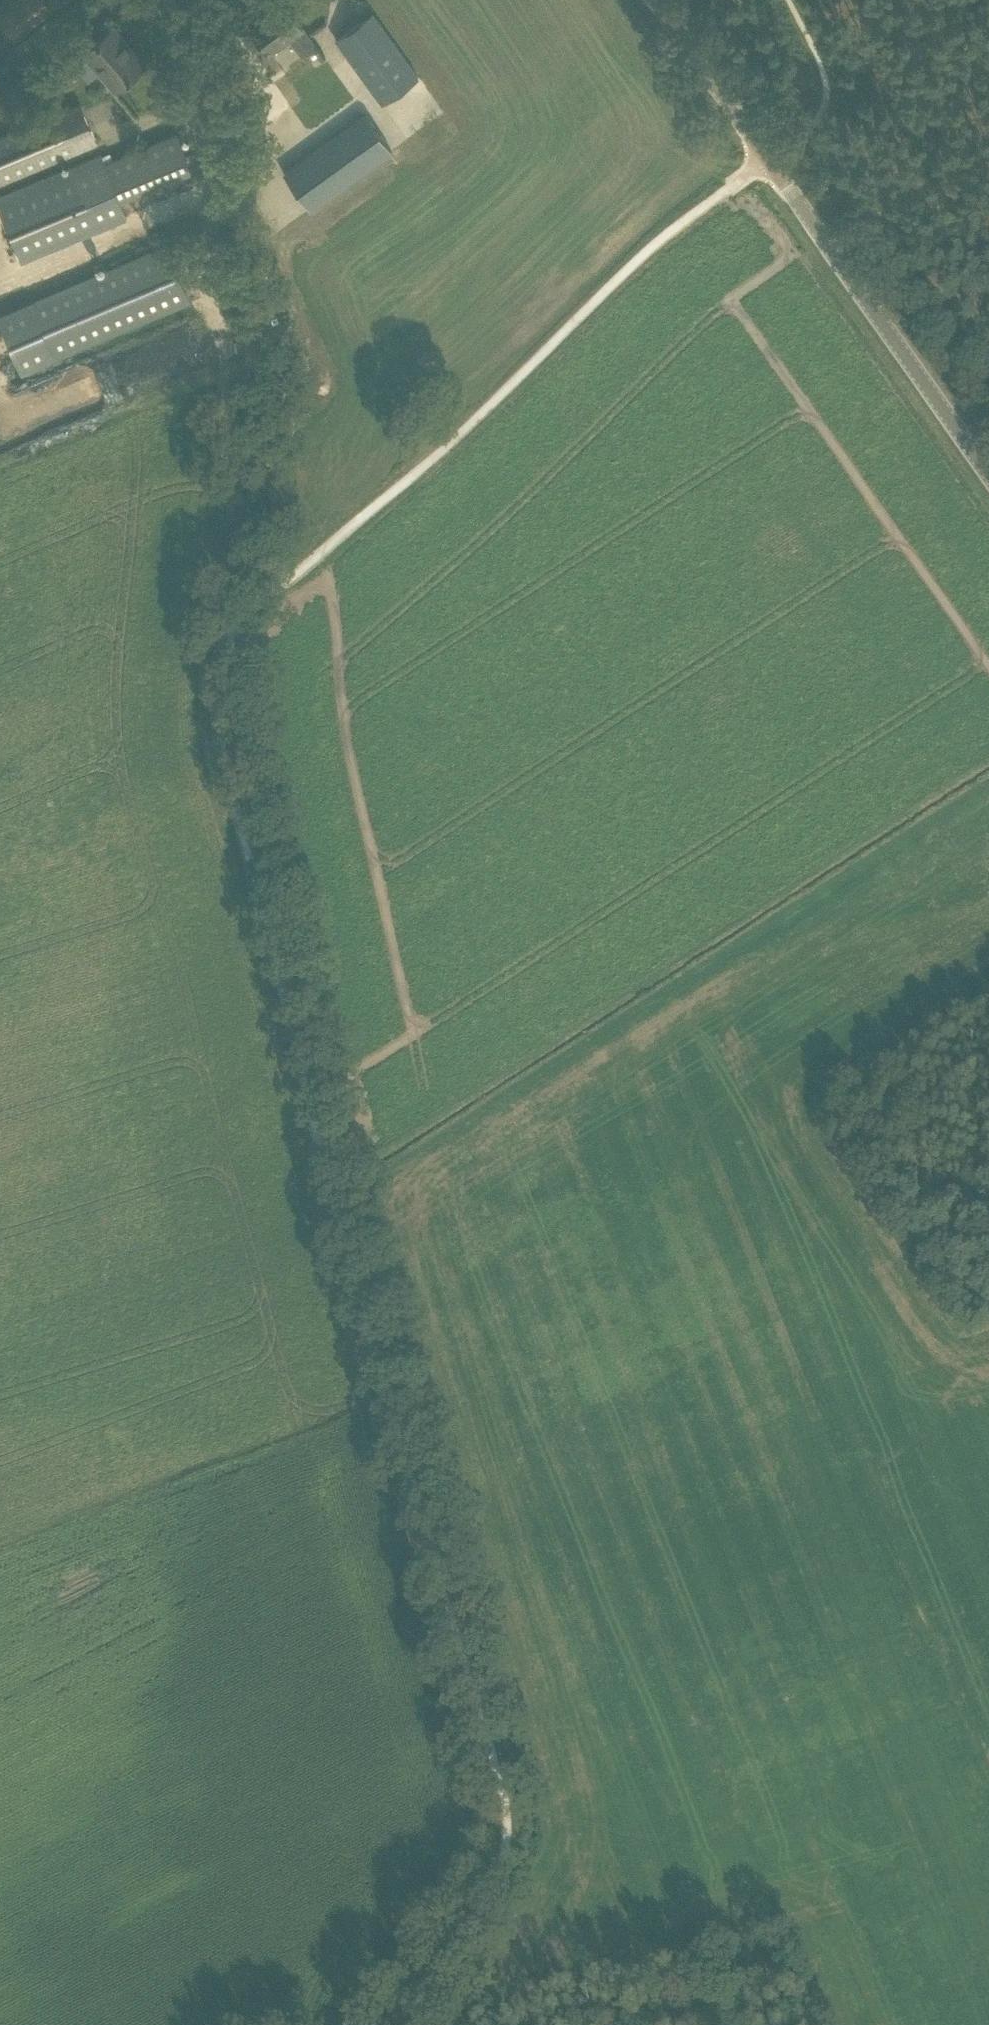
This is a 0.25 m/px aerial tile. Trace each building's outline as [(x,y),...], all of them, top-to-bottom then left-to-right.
[(15,41),(52,10),(43,0),(21,0),(0,18),(0,24),(15,41)] [(287,39),(298,55),(314,44),(296,20),(285,3),(251,28),(262,44),(268,53),(287,39)] [(336,40),(382,104),(418,78),(372,14),(336,40)] [(83,51),(115,89),(145,64),(112,26),(83,51)] [(349,66),(338,74),(353,95),(364,87),(349,66)] [(98,143),(81,103),(0,137),(0,184),(98,143)] [(365,115),(284,175),(310,210),(391,151),(365,115)] [(23,262),(127,219),(119,199),(191,169),(176,135),(105,165),(100,155),(0,197),(0,207),(23,262)] [(23,375),(191,303),(165,244),(0,315),(0,322),(23,375)]
